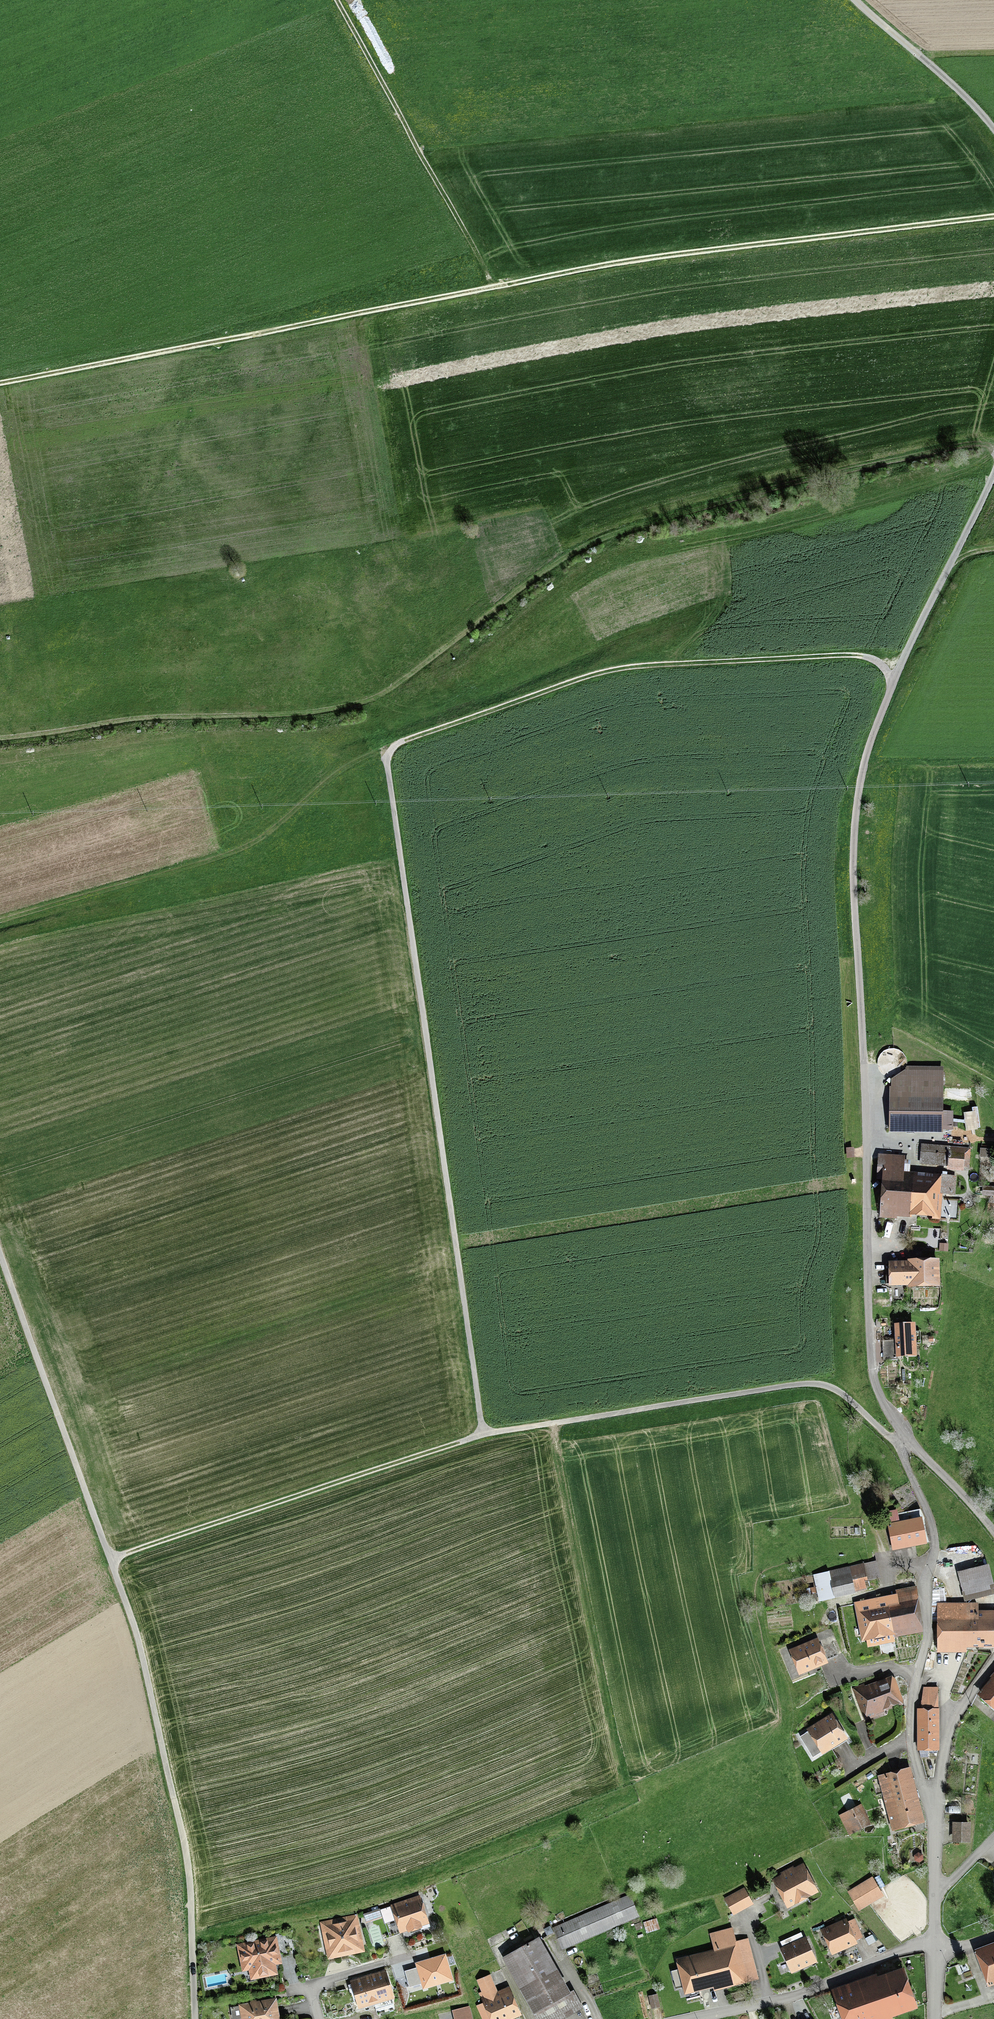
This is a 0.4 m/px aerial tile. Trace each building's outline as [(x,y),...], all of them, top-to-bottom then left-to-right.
[(892,1088),(890,1088),(889,1133),(943,1134),(943,1128),(953,1128),(953,1113),(943,1113),(944,1067),(907,1067),(905,1070),(904,1071),(891,1079),(892,1088)] [(921,1144),(919,1164),(948,1167),(947,1170),(963,1172),(964,1166),(971,1167),(972,1148),(921,1144)] [(847,1159),(855,1158),(854,1148),(846,1148),(847,1159)] [(980,1149),(980,1158),(989,1159),(990,1149),(980,1149)] [(905,1160),(905,1156),(878,1154),(877,1180),(882,1180),(879,1219),(897,1220),(897,1218),(910,1218),(910,1217),(932,1218),(932,1220),(940,1221),(942,1195),(955,1196),(956,1176),(910,1173),(911,1161),(905,1160)] [(993,1197),(993,1187),(983,1186),(982,1196),(993,1197)] [(939,1251),(948,1252),(948,1244),(939,1244),(939,1251)] [(907,1260),(907,1262),(889,1263),(889,1287),(908,1287),(908,1289),(939,1288),(939,1260),(907,1260)] [(916,1324),(894,1325),(896,1359),(917,1358),(916,1324)] [(886,1512),(893,1551),(927,1546),(922,1518),(899,1522),(897,1511),(886,1512)] [(881,1579),(877,1561),(813,1575),(819,1603),(835,1599),(835,1598),(855,1594),(855,1593),(867,1591),(865,1582),(881,1579)] [(993,1595),(993,1587),(989,1565),(958,1573),(965,1602),(993,1595)] [(884,1607),(856,1611),(861,1642),(894,1637),(894,1639),(924,1634),(917,1587),(895,1591),(895,1595),(882,1597),(884,1607)] [(932,1603),(932,1624),(937,1624),(937,1654),(967,1653),(967,1650),(993,1650),(993,1611),(978,1611),(978,1603),(940,1603),(940,1590),(932,1590),(932,1603)] [(789,1651),(799,1677),(828,1665),(818,1639),(789,1651)] [(993,1711),(993,1672),(989,1678),(991,1679),(977,1696),(993,1711)] [(903,1703),(903,1698),(895,1677),(892,1674),(865,1684),(864,1682),(853,1688),(864,1719),(877,1716),(876,1713),(885,1710),(884,1707),(898,1701),(898,1703),(903,1703)] [(923,1686),(921,1699),(938,1699),(938,1686),(923,1686)] [(917,1706),(917,1748),(940,1748),(939,1706),(938,1706),(938,1699),(921,1699),(921,1706),(917,1706)] [(821,1751),(822,1753),(849,1737),(833,1711),(806,1727),(808,1730),(800,1735),(813,1756),(821,1751)] [(892,1829),(925,1820),(910,1765),(877,1774),(892,1829)] [(878,1773),(876,1769),(866,1775),(868,1778),(878,1773)] [(839,1814),(849,1834),(871,1823),(861,1803),(839,1814)] [(952,1820),(952,1840),(971,1841),(971,1820),(952,1820)] [(914,1859),(919,1862),(923,1859),(923,1853),(918,1851),(914,1854),(914,1859)] [(794,1866),(793,1865),(780,1871),(781,1873),(772,1878),(787,1907),(819,1890),(803,1861),(794,1866)] [(847,1890),(858,1910),(884,1895),(872,1875),(847,1890)] [(754,1903),(744,1886),(724,1898),(733,1914),(754,1903)] [(552,1927),(562,1948),(640,1915),(630,1893),(552,1927)] [(400,1931),(400,1932),(407,1930),(408,1931),(409,1930),(410,1933),(431,1926),(420,1894),(390,1904),(391,1905),(380,1908),(380,1907),(378,1908),(378,1905),(371,1908),(371,1910),(363,1913),(366,1922),(371,1920),(372,1925),(384,1921),(389,1935),(400,1931)] [(320,1921),(327,1958),(365,1951),(357,1913),(320,1921)] [(660,1928),(657,1917),(643,1922),(646,1932),(660,1928)] [(858,1942),(856,1939),(863,1936),(855,1918),(848,1921),(846,1917),(821,1928),(832,1954),(858,1942)] [(683,1986),(685,1993),(713,1986),(714,1989),(759,1978),(748,1937),(736,1940),(733,1926),(709,1932),(713,1948),(675,1958),(678,1968),(670,1970),(675,1988),(683,1986)] [(817,1960),(806,1935),(804,1936),(801,1931),(781,1941),(783,1946),(780,1947),(792,1972),(817,1960)] [(278,1973),(276,1963),(283,1962),(277,1934),(236,1943),(242,1971),(249,1969),(251,1979),(278,1973)] [(584,2006),(574,1988),(571,1990),(540,1934),(502,1955),(533,2010),(532,2011),(536,2018),(561,2018),(584,2006)] [(865,1937),(869,1944),(876,1940),(873,1934),(865,1937)] [(974,1948),(988,1985),(993,1983),(993,1940),(974,1948)] [(421,1991),(456,1980),(448,1950),(414,1959),(417,1970),(406,1973),(410,1986),(419,1984),(421,1991)] [(831,1988),(842,2018),(891,2018),(893,2018),(892,2015),(918,2006),(903,1965),(877,1974),(876,1972),(831,1988)] [(386,1969),(350,1979),(358,2008),(364,2006),(365,2010),(393,2002),(392,1998),(395,1998),(386,1969)] [(522,2013),(509,1985),(497,1990),(490,1973),(477,1979),(482,1991),(479,1992),(483,2002),(476,2005),(482,2018),(508,2018),(522,2013)] [(651,2009),(660,2006),(657,1992),(648,1994),(651,2009)] [(277,1996),(239,2003),(239,2004),(230,2006),(232,2018),(234,2018),(241,2018),(281,2018),(277,1996)] [(470,2004),(452,2009),(454,2018),(473,2018),(470,2004)]
